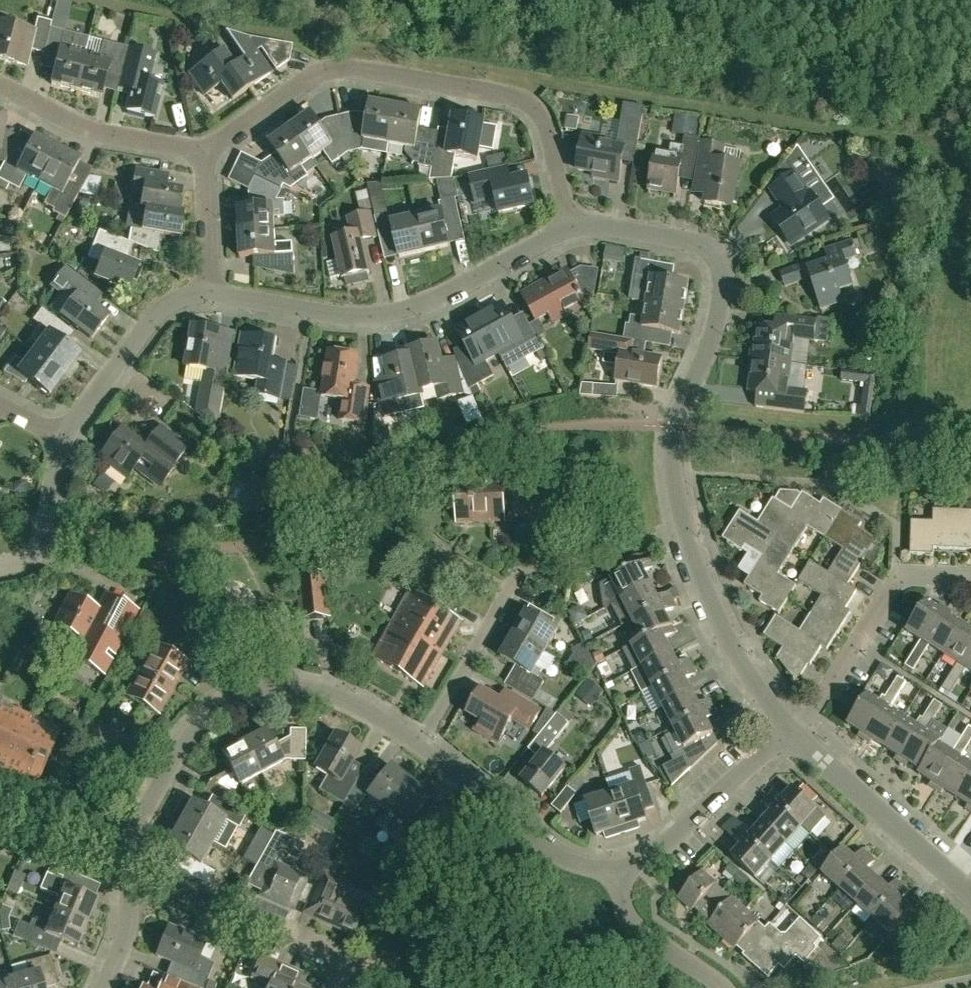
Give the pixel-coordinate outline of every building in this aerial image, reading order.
[(52,22),(50,28),(62,31),(65,20),(53,17),(52,22)] [(50,28),(52,22),(37,19),(34,31),(0,23),(0,60),(27,67),(31,51),(44,54),(50,28)] [(89,38),(64,32),(62,31),(50,28),(44,54),(43,56),(57,59),(51,84),(76,90),(89,38)] [(276,70),(289,61),(292,45),(225,32),(243,59),(234,65),(223,49),(189,73),(205,96),(221,84),(232,101),(272,73),(256,50),(260,47),(267,56),(269,57),(276,70)] [(128,48),(104,42),(89,38),(76,90),(101,96),(108,72),(121,75),(128,48)] [(128,48),(121,75),(119,84),(133,87),(126,111),(154,118),(162,86),(149,83),(151,73),(150,69),(154,54),(128,48)] [(389,144),(396,106),(370,101),(366,128),(357,126),(355,121),(343,124),(349,152),(363,149),(364,140),(389,144)] [(638,144),(642,120),(644,107),(625,103),(617,146),(603,143),(604,137),(584,134),(578,169),(605,174),(604,178),(618,181),(625,142),(638,144)] [(432,168),(437,140),(417,137),(422,110),(396,106),(389,144),(406,147),(405,151),(415,163),(419,163),(418,165),(432,168)] [(703,117),(675,112),(672,127),(700,132),(703,117)] [(349,152),(343,124),(328,127),(329,131),(326,134),(311,113),(290,128),(312,159),(322,151),(332,165),(349,152)] [(492,125),(483,123),(484,121),(454,116),(449,142),(437,140),(432,168),(430,180),(452,178),(456,155),(477,159),(480,141),(489,143),(493,140),(495,129),(492,125)] [(578,118),(567,116),(565,128),(576,130),(578,118)] [(302,166),(312,159),(290,128),(269,143),(276,153),(262,163),(255,176),(262,180),(281,189),(283,184),(291,188),(308,176),(302,166)] [(694,169),(700,138),(685,135),(683,146),(671,144),(669,155),(656,153),(649,189),(676,193),(680,167),(694,169)] [(57,148),(34,137),(22,158),(10,152),(4,163),(0,171),(0,180),(19,190),(26,175),(39,182),(57,148)] [(703,142),(697,174),(694,193),(707,195),(705,203),(732,208),(740,165),(721,161),(724,146),(703,142)] [(57,148),(39,182),(52,189),(44,204),(54,209),(52,212),(65,219),(81,189),(68,182),(80,160),(57,148)] [(808,193),(795,173),(794,172),(807,164),(796,148),(768,184),(785,209),(773,217),(792,244),(829,219),(820,207),(832,199),(821,184),(808,193)] [(10,152),(0,150),(0,162),(4,163),(10,152)] [(140,207),(184,215),(184,214),(178,213),(182,191),(161,187),(163,173),(135,169),(131,194),(142,196),(140,207)] [(493,170),(469,175),(476,203),(496,198),(499,214),(534,205),(527,176),(496,183),(493,170)] [(275,229),(274,217),(285,216),(284,201),(278,198),(282,189),(281,189),(262,180),(255,176),(249,188),(250,206),(237,207),(238,231),(275,229)] [(906,204),(907,197),(904,192),(891,201),(897,210),(906,204)] [(416,216),(424,251),(450,245),(445,226),(456,223),(451,199),(439,202),(441,210),(416,216)] [(180,238),(184,215),(140,207),(145,208),(143,220),(140,220),(131,226),(128,242),(130,243),(155,253),(158,234),(180,238)] [(424,251),(416,216),(404,219),(402,210),(375,217),(381,241),(395,238),(399,257),(424,251)] [(331,279),(342,276),(343,279),(370,272),(363,240),(376,237),(370,213),(348,218),(352,234),(333,239),(338,261),(328,263),(331,279)] [(240,257),(249,256),(265,255),(266,270),(294,275),(293,243),(275,244),(275,229),(238,231),(240,257)] [(130,243),(128,242),(99,231),(88,258),(101,263),(95,277),(129,290),(138,267),(123,261),(130,243)] [(828,261),(807,268),(821,308),(844,301),(840,290),(854,286),(844,256),(857,252),(853,241),(825,250),(828,261)] [(689,283),(672,280),(675,266),(666,265),(654,263),(639,260),(638,260),(635,274),(631,299),(647,302),(684,309),(689,283)] [(101,296),(93,290),(65,268),(51,286),(71,301),(61,315),(92,339),(109,316),(94,305),(101,296)] [(597,270),(586,276),(574,282),(567,269),(522,293),(537,321),(562,307),(567,316),(586,305),(586,304),(593,300),(598,271),(597,270)] [(680,334),(684,309),(647,302),(644,317),(632,315),(631,325),(627,324),(624,339),(634,340),(653,344),(655,330),(680,334)] [(480,316),(499,352),(513,345),(522,361),(543,349),(532,330),(520,336),(502,304),(480,316)] [(34,353),(64,375),(80,355),(60,340),(69,329),(42,309),(33,320),(49,332),(34,353)] [(813,341),(816,319),(784,315),(776,314),(775,328),(757,326),(753,359),(791,363),(794,339),(810,341),(813,341)] [(485,360),(499,352),(480,316),(457,329),(472,357),(459,364),(470,389),(494,376),(485,360)] [(198,414),(218,429),(235,333),(194,326),(186,366),(205,370),(198,414)] [(661,357),(632,352),(634,340),(624,339),(591,333),(589,349),(605,352),(603,362),(614,364),(620,362),(617,380),(656,387),(661,357)] [(276,340),(249,336),(242,335),(235,376),(259,380),(257,394),(288,400),(294,368),(272,365),(276,340)] [(436,343),(410,350),(411,354),(412,354),(420,390),(421,390),(437,386),(440,398),(462,393),(456,366),(455,362),(441,365),(436,343)] [(322,392),(322,396),(342,399),(339,419),(363,423),(369,388),(355,386),(360,357),(329,352),(322,392)] [(48,396),(64,375),(34,353),(25,364),(15,357),(3,373),(25,384),(27,380),(48,396)] [(392,386),(378,389),(385,416),(407,411),(425,407),(422,395),(421,390),(420,390),(412,354),(411,354),(386,360),(392,386)] [(749,391),(758,392),(756,407),(804,413),(807,390),(788,388),(791,363),(753,359),(749,391)] [(875,375),(842,371),(841,382),(864,385),(861,407),(857,407),(856,414),(870,415),(875,375)] [(592,384),(582,384),(580,395),(591,396),(592,384)] [(322,396),(322,392),(305,389),(300,417),(318,420),(322,396)] [(103,454),(100,458),(112,467),(115,463),(130,474),(135,468),(160,486),(176,465),(175,464),(188,447),(160,427),(148,443),(140,437),(137,441),(121,429),(102,454),(103,454)] [(373,450),(362,450),(358,454),(358,466),(374,465),(373,450)] [(488,475),(456,475),(457,522),(505,521),(504,493),(528,493),(528,467),(488,468),(488,475)] [(341,480),(336,471),(320,480),(325,489),(341,480)] [(239,506),(262,515),(271,491),(274,482),(255,475),(251,474),(249,477),(239,506)] [(20,482),(14,486),(13,493),(31,496),(32,486),(29,485),(29,483),(20,482)] [(792,510),(774,539),(793,551),(808,527),(825,539),(843,511),(824,499),(821,504),(803,492),(801,494),(798,492),(781,491),(775,499),(792,510)] [(740,511),(723,538),(742,551),(745,546),(762,556),(763,557),(774,539),(792,510),(775,499),(773,498),(758,522),(740,511)] [(604,517),(603,507),(589,508),(589,518),(604,517)] [(954,549),(956,510),(933,509),(933,521),(911,521),(910,553),(933,554),(934,548),(954,549)] [(956,510),(954,549),(970,550),(970,511),(956,510)] [(848,585),(877,539),(859,528),(862,523),(843,511),(825,539),(843,550),(828,573),(848,585)] [(778,574),(793,551),(774,539),(763,557),(762,556),(744,585),(763,596),(759,601),(779,614),(796,586),(778,574)] [(374,545),(371,551),(390,560),(391,558),(392,556),(393,554),(378,546),(374,545)] [(612,605),(622,600),(651,585),(644,572),(655,567),(651,559),(601,584),(612,605)] [(828,573),(811,561),(798,581),(822,596),(811,614),(839,631),(851,612),(846,609),(857,591),(848,585),(828,573)] [(303,597),(327,596),(325,573),(301,574),(303,597)] [(633,620),(672,600),(668,593),(657,598),(651,585),(622,600),(633,620)] [(393,623),(443,652),(461,621),(411,591),(393,623)] [(74,658),(103,674),(136,611),(107,595),(99,611),(71,595),(55,625),(83,640),(74,658)] [(327,596),(303,597),(305,618),(329,617),(327,596)] [(643,640),(672,626),(665,613),(676,607),(672,600),(633,620),(642,639),(643,640)] [(923,647),(947,608),(941,605),(939,608),(926,600),(906,631),(921,640),(919,644),(923,647)] [(545,652),(558,630),(552,626),(554,622),(547,618),(548,616),(530,605),(514,634),(545,652)] [(944,654),(963,623),(951,616),(953,612),(947,608),(923,647),(919,644),(912,655),(920,660),(930,645),(944,654)] [(827,650),(839,631),(811,614),(800,631),(776,616),(764,635),(783,647),(779,654),(800,682),(822,647),(827,650)] [(423,687),(443,652),(393,623),(374,658),(423,687)] [(970,651),(970,628),(963,623),(944,654),(958,663),(955,667),(959,670),(970,651)] [(643,666),(671,652),(665,639),(675,633),(672,626),(643,640),(642,639),(632,645),(643,666)] [(593,641),(587,630),(580,634),(585,643),(585,644),(593,641)] [(544,681),(538,678),(542,670),(546,671),(549,669),(555,658),(545,652),(514,634),(501,656),(523,669),(518,677),(514,674),(512,679),(508,685),(533,700),(537,694),(544,681)] [(567,666),(586,677),(596,665),(585,644),(585,643),(572,649),(574,653),(567,666)] [(155,645),(127,696),(158,714),(187,662),(155,645)] [(601,651),(594,654),(598,663),(605,659),(601,651)] [(959,670),(955,667),(948,678),(957,683),(966,668),(970,671),(970,651),(959,670)] [(642,692),(653,687),(692,667),(689,659),(678,665),(671,652),(643,666),(632,672),(642,692)] [(914,671),(920,660),(912,655),(905,665),(914,671)] [(663,707),(692,693),(686,680),(696,674),(692,667),(653,687),(663,707)] [(891,688),(900,693),(906,682),(898,677),(891,688)] [(591,704),(604,689),(589,678),(577,693),(591,704)] [(950,694),(957,683),(948,678),(942,688),(950,694)] [(893,704),(900,693),(891,688),(882,702),(867,693),(848,724),(861,732),(858,736),(864,739),(889,701),(893,704)] [(481,690),(468,713),(481,720),(475,730),(498,743),(512,719),(530,730),(541,710),(510,692),(504,703),(481,690)] [(674,728),(713,707),(709,700),(699,705),(692,693),(663,707),(674,728)] [(928,711),(936,716),(943,705),(934,700),(928,711)] [(890,708),(893,704),(889,701),(864,739),(871,743),(873,740),(885,747),(904,717),(890,708)] [(0,703),(0,769),(36,785),(60,729),(0,703)] [(715,745),(710,736),(713,734),(706,720),(717,715),(713,707),(674,728),(676,731),(665,736),(685,775),(718,743),(715,745)] [(533,732),(539,736),(549,723),(557,714),(547,709),(533,732)] [(929,727),(936,716),(928,711),(923,718),(921,716),(916,724),(904,717),(885,747),(897,755),(895,759),(901,762),(925,724),(929,727)] [(93,720),(81,741),(129,766),(140,745),(93,720)] [(522,780),(526,783),(542,796),(553,783),(565,769),(546,753),(562,733),(550,723),(528,749),(540,758),(522,780)] [(927,731),(929,727),(925,724),(901,762),(907,766),(909,763),(921,770),(922,771),(939,743),(942,740),(927,731)] [(970,743),(970,742),(970,728),(969,727),(962,737),(970,743)] [(249,751),(261,773),(285,760),(299,761),(305,761),(306,730),(290,729),(290,743),(277,750),(266,729),(249,739),(244,741),(249,751)] [(338,813),(343,805),(358,779),(345,772),(359,749),(335,735),(315,769),(327,776),(319,790),(336,800),(331,809),(338,813)] [(638,735),(633,738),(637,746),(645,742),(642,736),(638,735)] [(964,753),(970,743),(962,737),(953,752),(939,743),(922,771),(921,770),(919,774),(932,782),(929,785),(936,789),(960,751),(964,753)] [(243,783),(249,780),(261,773),(249,751),(244,741),(221,753),(230,769),(233,774),(216,783),(210,780),(204,791),(220,801),(228,805),(234,793),(239,785),(243,783)] [(645,742),(637,746),(643,756),(652,752),(647,741),(645,742)] [(964,753),(960,751),(936,789),(942,793),(944,789),(956,797),(970,773),(970,763),(961,757),(964,753)] [(386,811),(410,782),(390,766),(374,785),(361,774),(358,779),(343,805),(353,812),(366,796),(386,811)] [(610,793),(621,827),(646,819),(643,810),(654,807),(649,789),(648,789),(646,783),(641,766),(630,769),(631,774),(635,785),(610,793)] [(956,797),(968,805),(966,808),(970,811),(970,773),(956,797)] [(430,798),(411,783),(410,782),(386,811),(405,827),(395,840),(407,849),(425,826),(414,817),(430,798)] [(577,794),(568,786),(552,806),(561,813),(577,794)] [(826,817),(817,809),(793,788),(783,799),(774,791),(768,797),(801,827),(810,835),(826,817)] [(597,835),(621,827),(610,793),(586,801),(597,835)] [(786,844),(801,827),(768,797),(763,803),(772,811),(762,822),(786,844)] [(246,815),(228,805),(220,801),(214,813),(192,801),(179,824),(213,842),(225,849),(237,827),(239,828),(246,815)] [(734,827),(738,831),(744,825),(739,821),(734,827)] [(771,861),(786,844),(762,822),(753,833),(744,825),(738,831),(771,861)] [(200,865),(213,842),(179,824),(167,846),(188,858),(181,873),(207,884),(214,872),(200,865)] [(734,827),(728,833),(732,837),(738,831),(734,827)] [(246,885),(249,887),(263,893),(262,895),(292,908),(306,878),(270,863),(269,860),(273,849),(277,849),(287,853),(288,857),(297,861),(305,844),(276,831),(246,885)] [(755,878),(771,861),(738,831),(733,837),(742,845),(731,857),(755,878)] [(840,888),(869,856),(863,850),(855,859),(844,849),(822,873),(840,888)] [(857,904),(878,880),(867,870),(875,861),(869,856),(840,888),(857,904)] [(54,910),(88,924),(97,901),(75,892),(82,877),(51,863),(40,889),(59,898),(54,910)] [(739,871),(731,864),(725,870),(733,877),(739,871)] [(702,915),(724,891),(702,871),(678,897),(689,907),(691,906),(702,915)] [(321,872),(311,895),(324,901),(316,919),(353,935),(364,909),(342,899),(349,884),(321,872)] [(748,879),(740,872),(733,879),(741,886),(748,879)] [(874,919),(903,886),(897,880),(889,889),(878,880),(857,904),(874,919)] [(903,886),(874,919),(891,935),(913,911),(901,900),(909,891),(903,886)] [(722,936),(745,910),(724,891),(702,915),(713,925),(711,927),(722,936)] [(782,898),(780,901),(786,907),(791,901),(788,898),(782,898)] [(78,947),(88,924),(54,910),(47,926),(32,919),(29,926),(19,921),(13,936),(51,952),(56,938),(78,947)] [(767,929),(766,929),(745,910),(722,936),(732,946),(734,944),(744,953),(745,954),(767,929)] [(822,938),(819,936),(800,919),(787,934),(781,934),(770,924),(766,929),(767,929),(745,954),(744,953),(743,955),(768,978),(781,963),(786,968),(796,957),(804,964),(818,948),(815,946),(822,938)] [(157,956),(181,966),(176,979),(198,987),(204,987),(214,965),(199,958),(206,941),(169,926),(157,956)] [(848,944),(840,937),(832,945),(840,953),(848,944)] [(243,958),(248,961),(251,954),(246,951),(243,958)] [(17,987),(43,987),(42,984),(57,980),(50,956),(26,962),(29,974),(14,978),(17,987)] [(291,969),(261,956),(251,978),(270,986),(269,987),(298,987),(296,987),(302,974),(291,969)] [(14,978),(0,982),(0,987),(17,987),(14,978)] [(159,987),(188,987),(164,978),(159,987)] [(206,987),(216,987),(218,984),(209,980),(206,987)]
